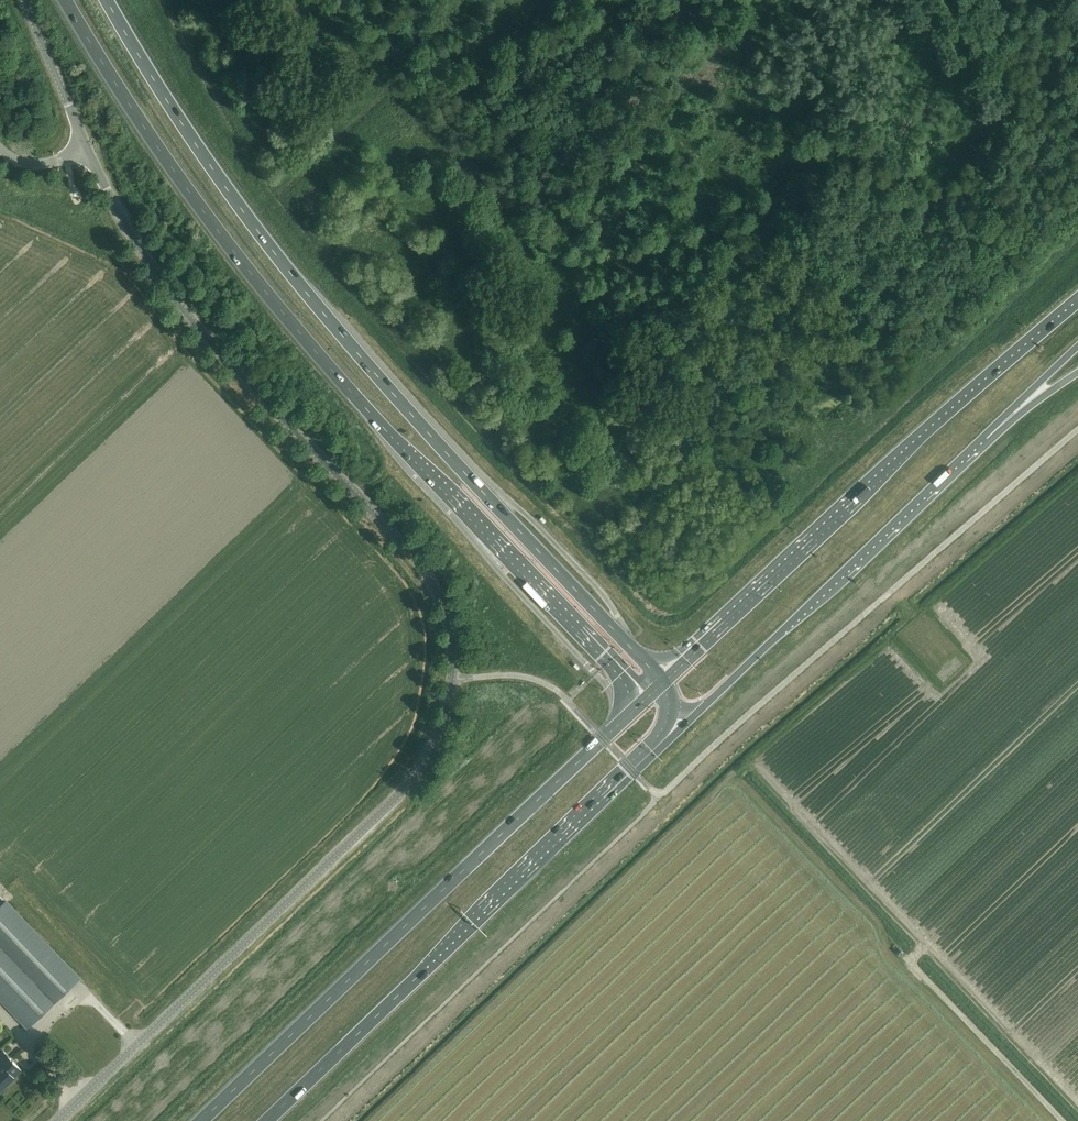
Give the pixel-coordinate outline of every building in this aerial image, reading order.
[(79,979),(7,905),(5,902),(0,907),(0,1001),(27,1029),(79,979)] [(21,1071),(3,1051),(0,1054),(0,1091),(21,1071)]
